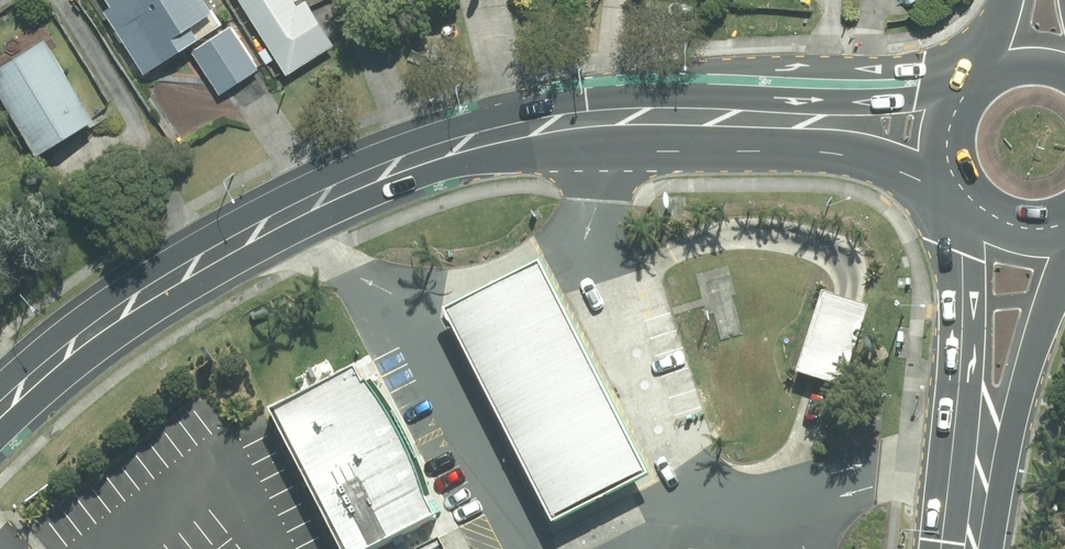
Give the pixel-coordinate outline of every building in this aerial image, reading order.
[(224,8),(218,0),(114,0),(116,2),(105,9),(111,19),(104,23),(144,81),(196,46),(211,35),(202,23),(224,8)] [(312,0),(306,0),(299,4),(297,0),(245,0),(290,71),(338,41),(312,0)] [(262,65),(232,21),(211,35),(196,46),(225,90),(262,65)] [(52,34),(0,65),(0,88),(38,151),(100,114),(52,34)] [(649,473),(538,258),(442,307),(551,522),(649,473)] [(834,293),(821,289),(795,371),(807,375),(820,380),(833,384),(843,387),(865,318),(869,304),(862,302),(845,297),(834,293)] [(338,548),(377,548),(437,520),(424,496),(429,494),(420,467),(401,426),(385,399),(370,378),(362,382),(352,363),(335,372),(300,390),(267,407),(338,548)]
